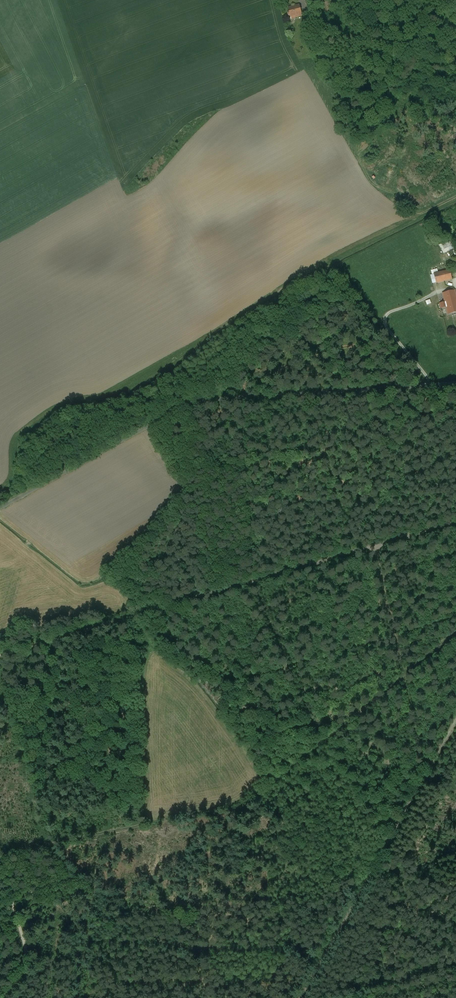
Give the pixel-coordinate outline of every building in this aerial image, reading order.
[(299,5),(288,8),(289,11),(288,13),(288,15),(291,16),(291,17),(295,16),(295,18),(302,16),(299,5)] [(444,243),(439,245),(443,255),(454,249),(450,242),(445,245),(444,243)] [(434,274),(436,283),(452,279),(450,270),(434,274)] [(443,294),(445,302),(440,304),(441,308),(446,307),(455,305),(455,295),(455,290),(443,294)] [(446,307),(448,314),(455,312),(455,305),(446,307)]
